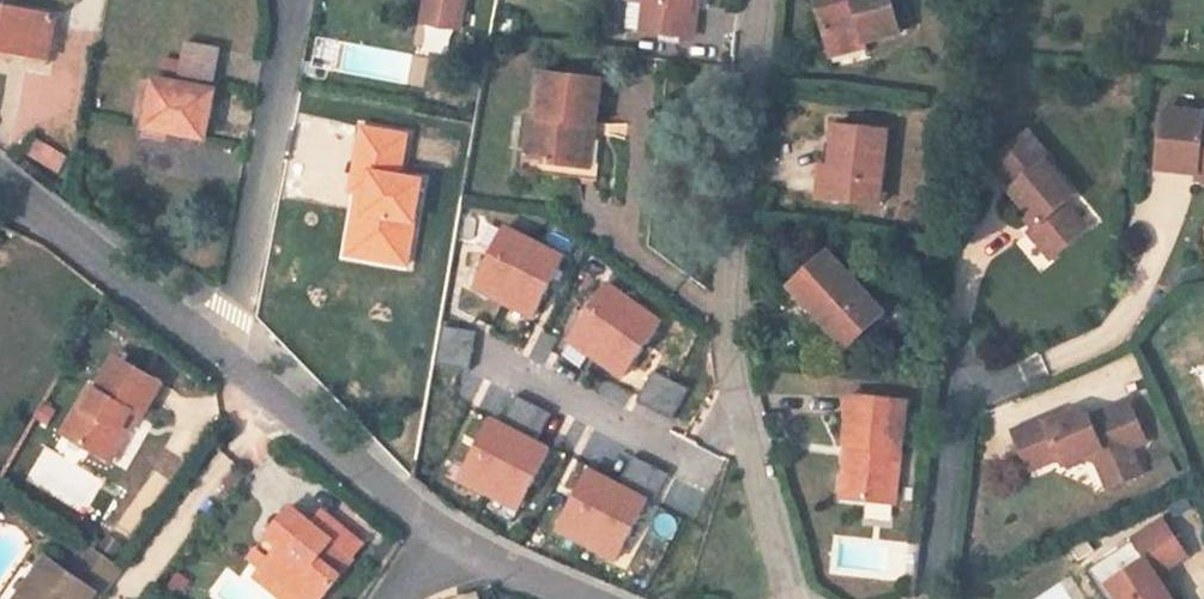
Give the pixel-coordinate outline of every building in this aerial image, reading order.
[(423,23),(459,30),(465,0),(427,0),(423,23)] [(645,4),(658,6),(655,32),(693,37),(696,9),(690,9),(691,0),(646,0),(645,4)] [(828,47),(863,38),(865,43),(901,33),(900,29),(892,0),(815,0),(828,47)] [(900,29),(912,25),(906,0),(892,0),(900,29)] [(645,4),(628,2),(625,29),(655,32),(658,6),(645,4)] [(57,18),(0,7),(0,51),(5,52),(48,61),(57,18)] [(863,38),(828,47),(831,58),(866,47),(865,43),(863,38)] [(163,71),(216,80),(222,49),(186,41),(182,61),(165,58),(163,71)] [(47,66),(48,61),(5,52),(4,57),(47,66)] [(604,124),(595,123),(600,81),(547,74),(542,116),(532,115),(525,172),(597,181),(604,124)] [(146,130),(207,140),(215,90),(154,79),(146,130)] [(1157,170),(1197,174),(1196,180),(1203,181),(1203,114),(1163,110),(1157,170)] [(822,166),(819,200),(833,201),(881,206),(888,129),(840,125),(836,167),(822,166)] [(1027,132),(992,162),(1013,187),(1010,190),(1031,215),(1038,224),(1033,229),(1029,232),(1052,260),(1086,230),(1064,204),(1074,196),(1046,162),(1050,159),(1027,132)] [(1031,215),(1025,220),(1033,229),(1038,224),(1031,215)] [(518,247),(507,216),(463,233),(475,264),(518,247)] [(363,275),(371,231),(306,221),(299,265),(363,275)] [(403,252),(400,270),(424,274),(428,257),(403,252)] [(847,347),(882,314),(828,253),(792,286),(820,317),(847,347)] [(811,325),(820,317),(792,286),(783,295),(811,325)] [(603,438),(634,426),(595,324),(529,350),(517,318),(498,326),(528,404),(547,397),(556,420),(591,407),(603,438)] [(472,367),(475,328),(440,325),(437,364),(472,367)] [(138,415),(142,418),(162,383),(117,357),(97,390),(86,410),(79,406),(66,428),(86,440),(82,446),(110,462),(127,433),(121,430),(132,411),(138,415)] [(654,369),(638,397),(672,417),(689,388),(654,369)] [(79,406),(86,410),(97,390),(91,386),(79,406)] [(906,403),(850,396),(845,445),(846,444),(856,446),(850,498),(894,503),(906,403)] [(1013,432),(1029,470),(1061,457),(1064,464),(1084,457),(1098,462),(1105,477),(1121,470),(1126,482),(1142,475),(1131,448),(1147,442),(1130,402),(1091,418),(1075,412),(1060,418),(1047,423),(1045,418),(1013,432)] [(138,415),(132,411),(121,430),(127,433),(138,415)] [(1058,413),(1045,418),(1047,423),(1060,418),(1058,413)] [(460,483),(521,511),(552,445),(490,417),(460,483)] [(82,446),(86,440),(66,428),(62,434),(82,446)] [(850,498),(856,446),(846,444),(839,497),(850,498)] [(659,490),(667,472),(633,457),(625,475),(659,490)] [(699,530),(719,462),(703,457),(683,525),(699,530)] [(554,532),(617,563),(650,497),(587,466),(554,532)] [(1126,482),(1121,470),(1105,477),(1110,489),(1126,482)] [(292,508),(268,537),(279,547),(261,569),(255,577),(272,591),(278,583),(298,598),(322,598),(340,577),(366,545),(322,509),(311,523),(292,508)] [(1158,576),(1187,556),(1163,520),(1086,572),(1105,598),(1174,598),(1158,576)] [(261,569),(279,547),(268,537),(250,559),(261,569)] [(100,597),(121,568),(88,545),(68,572),(60,567),(51,579),(38,570),(17,598),(91,598),(96,593),(100,597)] [(47,558),(38,570),(51,579),(60,567),(47,558)] [(278,583),(272,591),(281,598),(298,598),(278,583)]
